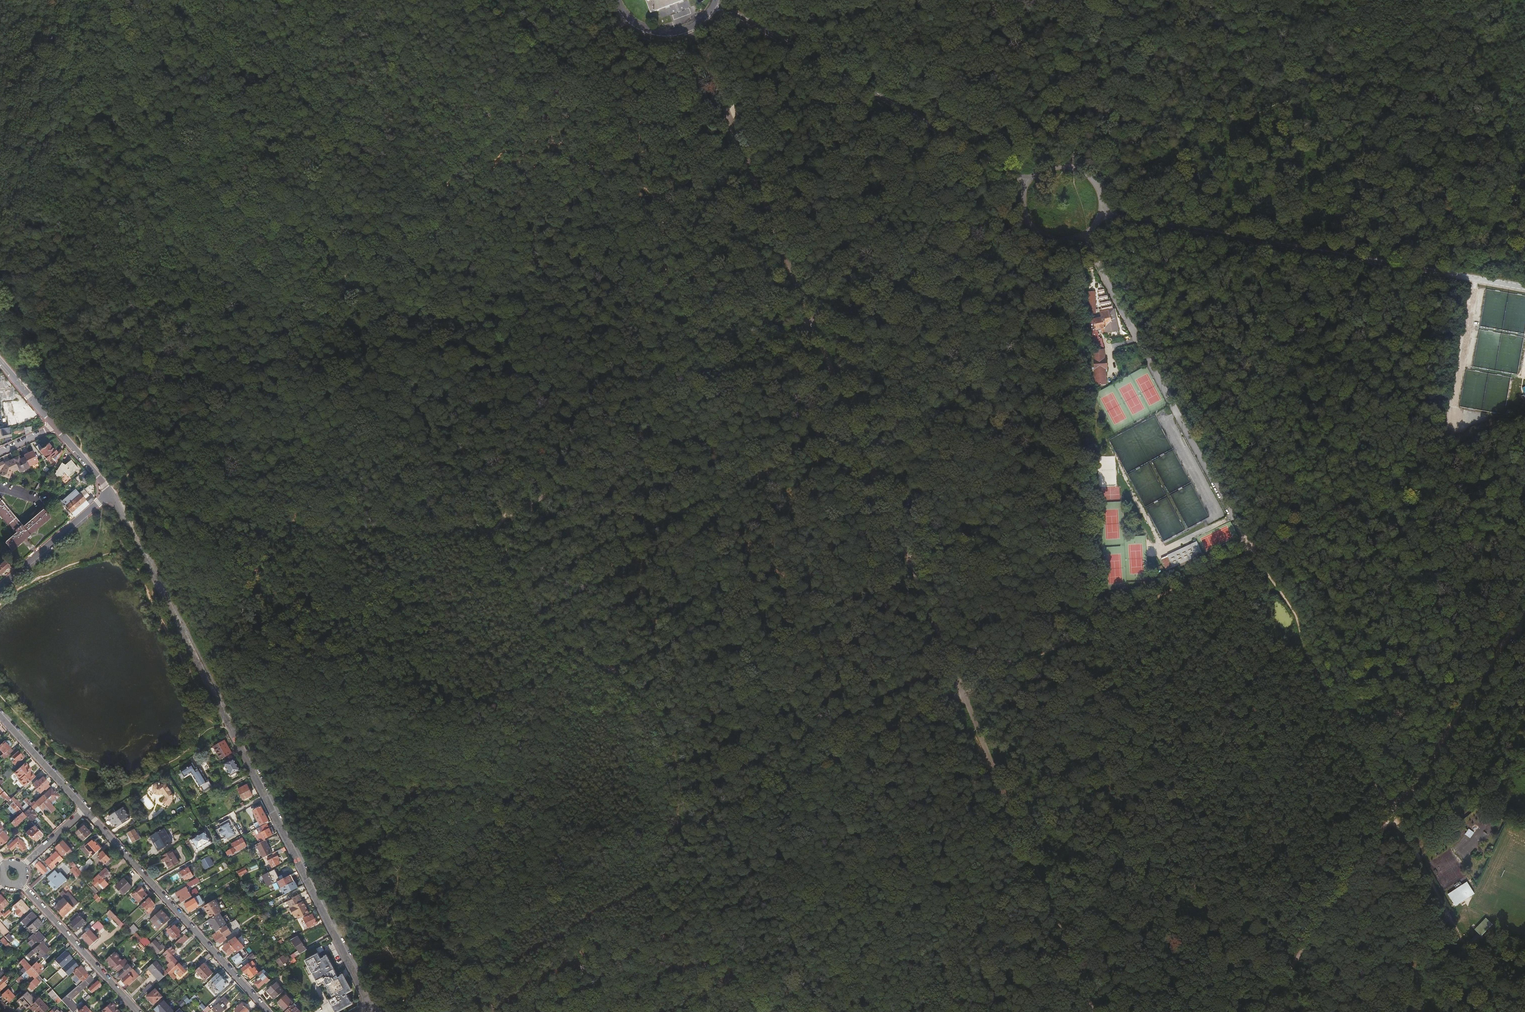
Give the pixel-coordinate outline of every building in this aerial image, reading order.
[(648,13),(684,0),(644,0),(648,13)] [(1098,317),(1087,320),(1088,341),(1097,339),(1095,330),(1102,328),(1103,334),(1117,331),(1112,308),(1097,311),(1098,317)] [(1105,348),(1096,348),(1097,359),(1093,359),(1093,370),(1098,370),(1099,382),(1106,382),(1105,369),(1107,369),(1107,357),(1105,357),(1105,348)] [(21,401),(2,403),(3,410),(22,408),(21,401)] [(10,428),(5,428),(5,429),(0,430),(0,436),(9,436),(9,434),(11,434),(10,428)] [(39,445),(36,447),(47,461),(56,454),(53,449),(52,450),(48,445),(43,449),(39,445)] [(52,459),(57,462),(63,453),(59,451),(55,458),(52,459)] [(25,458),(29,468),(33,465),(34,464),(38,462),(33,452),(24,456),(24,458),(25,458)] [(14,462),(13,460),(13,459),(13,458),(9,460),(0,464),(0,476),(10,479),(10,478),(12,473),(12,474),(14,473),(14,472),(18,470),(17,467),(14,462)] [(20,473),(22,472),(24,472),(29,469),(29,468),(25,458),(24,458),(21,459),(19,460),(18,458),(13,460),(14,462),(17,467),(18,470),(20,473)] [(61,463),(54,474),(58,479),(62,475),(61,474),(64,472),(68,477),(78,469),(71,461),(65,465),(61,463)] [(23,484),(13,480),(12,484),(23,487),(30,489),(26,482),(23,484)] [(84,489),(80,493),(85,500),(90,496),(84,489)] [(77,490),(62,503),(74,516),(88,505),(93,500),(94,498),(92,496),(90,496),(85,500),(80,493),(77,490)] [(7,525),(8,524),(16,533),(5,543),(11,551),(50,518),(43,510),(22,528),(0,502),(0,517),(7,525)] [(1194,541),(1158,559),(1166,574),(1202,557),(1194,541)] [(10,568),(5,561),(0,565),(0,576),(10,568)] [(224,740),(214,746),(221,759),(231,753),(224,740)] [(5,741),(4,741),(0,745),(0,749),(4,753),(1,756),(4,759),(13,751),(10,747),(5,741)] [(18,751),(12,757),(18,763),(24,757),(18,751)] [(228,774),(231,779),(238,775),(237,771),(241,769),(235,758),(225,763),(231,773),(228,774)] [(180,770),(184,777),(191,773),(201,789),(202,788),(206,793),(214,788),(210,782),(209,783),(208,781),(200,769),(198,770),(196,766),(195,767),(192,762),(180,770)] [(23,787),(35,777),(31,772),(29,773),(28,772),(30,770),(24,763),(14,773),(13,773),(19,780),(17,781),(23,787)] [(3,774),(7,779),(13,773),(14,773),(9,768),(3,774)] [(36,789),(45,780),(42,777),(38,781),(37,780),(33,783),(35,785),(33,786),(36,789)] [(48,783),(45,780),(36,789),(40,794),(45,789),(44,788),(48,783)] [(155,784),(157,784),(157,781),(154,782),(153,783),(151,784),(151,786),(150,788),(150,790),(150,792),(151,794),(152,795),(153,796),(155,797),(157,798),(158,798),(160,798),(162,799),(164,796),(162,794),(160,795),(158,795),(156,795),(155,794),(153,793),(153,791),(152,790),(152,788),(153,787),(153,786),(154,785),(155,784)] [(54,789),(58,785),(55,782),(47,790),(48,792),(44,795),(50,802),(54,798),(55,800),(59,796),(55,791),(54,792),(51,788),(52,787),(54,789)] [(173,792),(165,782),(161,784),(159,784),(157,784),(155,784),(154,785),(153,786),(153,787),(152,788),(152,790),(153,791),(153,793),(155,794),(156,795),(158,795),(160,795),(162,794),(164,796),(162,799),(162,800),(162,801),(163,802),(167,805),(168,805),(170,804),(171,803),(173,801),(173,800),(174,798),(174,796),(173,795),(173,792)] [(239,789),(245,802),(249,799),(248,799),(253,796),(247,784),(239,789)] [(0,794),(4,799),(5,798),(8,801),(11,799),(0,787),(0,794)] [(34,808),(35,809),(39,805),(43,808),(46,806),(51,812),(55,808),(53,805),(50,802),(44,795),(37,802),(35,800),(31,804),(34,808)] [(139,799),(149,810),(154,805),(145,795),(139,799)] [(13,797),(11,799),(19,808),(22,812),(24,810),(20,805),(20,804),(17,800),(16,801),(13,797)] [(6,803),(9,806),(11,805),(17,812),(16,813),(18,815),(22,812),(19,808),(11,799),(8,801),(6,803)] [(33,810),(34,808),(31,804),(28,807),(25,810),(24,810),(22,812),(24,814),(25,813),(32,821),(36,817),(34,816),(37,814),(33,810)] [(116,827),(126,820),(126,819),(128,818),(128,819),(130,817),(128,815),(129,814),(123,806),(116,811),(116,812),(108,817),(112,822),(113,822),(116,827)] [(267,823),(270,822),(262,806),(254,810),(259,820),(254,823),(255,824),(250,827),(252,831),(256,830),(267,823)] [(11,822),(14,826),(23,818),(26,816),(24,814),(22,812),(18,815),(15,818),(13,821),(11,822)] [(231,817),(220,823),(222,826),(217,829),(222,839),(227,836),(229,839),(240,833),(236,824),(235,825),(231,817)] [(256,830),(257,832),(258,834),(257,835),(260,841),(265,838),(275,832),(272,826),(270,828),(267,823),(256,830)] [(31,827),(26,833),(30,837),(32,836),(35,840),(42,834),(34,825),(31,827)] [(84,840),(92,833),(84,825),(77,832),(84,840)] [(128,832),(134,842),(141,838),(136,829),(136,828),(128,832)] [(156,841),(161,849),(173,842),(165,828),(151,836),(154,842),(156,841)] [(1471,838),(1475,832),(1469,829),(1465,835),(1471,838)] [(0,845),(9,837),(2,830),(0,832),(0,845)] [(205,831),(191,839),(198,851),(211,843),(205,831)] [(27,847),(24,845),(22,843),(18,838),(8,847),(11,850),(17,844),(23,851),(27,847)] [(247,845),(243,838),(236,841),(237,843),(233,845),(234,847),(226,851),(228,855),(236,851),(240,849),(247,845)] [(63,840),(55,847),(63,855),(67,851),(69,854),(74,850),(71,847),(71,848),(63,840)] [(94,854),(101,848),(95,842),(94,842),(92,840),(90,842),(89,842),(85,845),(88,848),(87,849),(92,854),(94,853),(94,854)] [(260,843),(257,844),(264,857),(273,853),(266,840),(260,843)] [(82,845),(80,847),(87,856),(90,853),(82,845)] [(172,850),(161,857),(163,861),(166,860),(170,867),(179,862),(172,850)] [(53,854),(51,855),(46,860),(48,863),(51,867),(49,868),(51,870),(56,865),(55,864),(59,860),(60,862),(65,858),(63,856),(62,857),(56,851),(53,854)] [(106,863),(108,865),(112,861),(114,860),(111,857),(110,858),(103,851),(98,855),(100,858),(99,859),(101,861),(102,860),(105,863),(106,863)] [(273,866),(281,863),(278,858),(280,857),(278,854),(278,853),(274,855),(269,857),(273,866)] [(209,856),(201,861),(206,869),(214,864),(209,856)] [(47,870),(37,858),(32,863),(34,866),(35,865),(43,874),(47,870)] [(69,858),(67,860),(73,867),(76,871),(79,868),(76,865),(76,864),(73,860),(72,861),(69,858)] [(93,862),(90,858),(79,868),(76,871),(79,874),(82,877),(84,876),(81,873),(93,862)] [(63,865),(60,869),(66,875),(69,871),(63,865)] [(105,867),(94,878),(96,880),(94,882),(97,886),(99,884),(103,888),(109,883),(104,878),(109,873),(109,871),(105,867)] [(193,875),(189,868),(181,872),(186,880),(193,875)] [(275,869),(263,875),(269,886),(273,884),(278,881),(281,880),(275,869)] [(50,883),(56,890),(67,880),(60,872),(57,874),(54,871),(48,877),(51,881),(50,883)] [(180,879),(178,874),(169,877),(171,882),(180,879)] [(291,875),(284,878),(281,880),(278,881),(281,887),(294,881),(291,875)] [(30,886),(32,888),(42,878),(40,876),(30,886)] [(181,903),(184,901),(190,897),(198,893),(195,888),(189,891),(187,888),(200,880),(199,878),(201,877),(200,876),(185,884),(186,887),(175,893),(181,903)] [(124,878),(116,886),(123,894),(132,886),(124,878)] [(294,881),(281,887),(283,892),(285,891),(286,893),(288,892),(299,887),(295,880),(294,881)] [(1461,885),(1454,890),(1446,895),(1453,905),(1474,892),(1467,881),(1461,885)] [(1451,886),(1454,890),(1461,885),(1459,881),(1451,886)] [(140,886),(132,893),(139,902),(147,894),(140,886)] [(56,906),(60,911),(74,898),(68,892),(63,896),(65,898),(56,906)] [(74,898),(60,911),(65,916),(84,898),(78,892),(73,897),(74,898)] [(276,898),(280,905),(288,900),(291,899),(288,892),(286,893),(276,898)] [(4,907),(8,903),(0,894),(0,910),(4,907)] [(303,901),(299,894),(293,897),(294,898),(291,899),(288,900),(291,906),(303,901)] [(192,900),(190,897),(184,901),(185,904),(184,904),(189,911),(204,902),(199,895),(192,900)] [(150,896),(142,903),(150,912),(154,908),(153,906),(156,904),(153,901),(153,900),(150,896)] [(14,904),(13,905),(22,915),(29,908),(20,898),(14,904)] [(204,906),(212,918),(220,912),(226,908),(222,901),(217,904),(214,900),(204,906)] [(291,906),(293,911),(297,914),(298,913),(301,912),(303,916),(310,912),(308,907),(307,907),(306,907),(306,906),(306,905),(307,905),(304,900),(303,901),(291,906)] [(86,909),(80,914),(71,923),(78,930),(87,922),(81,915),(85,912),(86,914),(88,912),(86,909)] [(118,925),(119,924),(122,921),(120,918),(111,909),(107,912),(112,918),(113,917),(118,923),(117,924),(118,925)] [(171,918),(162,909),(150,919),(159,929),(171,918)] [(31,911),(21,920),(27,927),(37,918),(31,911)] [(216,932),(227,925),(230,923),(232,922),(227,914),(223,917),(220,912),(212,918),(208,919),(211,924),(214,927),(216,932)] [(70,919),(72,921),(78,915),(76,913),(70,919)] [(307,921),(305,922),(303,923),(306,928),(310,926),(318,922),(313,913),(305,917),(305,918),(307,921)] [(37,918),(27,927),(33,933),(36,930),(41,926),(43,924),(40,921),(41,920),(38,917),(37,918)] [(1476,933),(1468,941),(1472,946),(1481,937),(1478,935),(1490,922),(1484,917),(1473,930),(1476,933)] [(123,922),(124,923),(126,925),(129,928),(131,927),(124,919),(122,921),(123,922)] [(230,923),(232,927),(234,929),(240,925),(236,919),(232,922),(230,923)] [(87,931),(90,928),(93,925),(94,924),(96,922),(94,920),(85,928),(87,931)] [(104,925),(99,920),(96,922),(94,924),(99,930),(104,925)] [(9,931),(0,921),(0,931),(4,936),(9,931)] [(1492,924),(1490,922),(1478,935),(1481,937),(1492,924)] [(131,927),(129,928),(134,933),(138,929),(134,924),(131,927)] [(171,934),(179,927),(176,924),(173,926),(172,924),(168,928),(170,930),(168,931),(167,930),(165,932),(167,935),(169,932),(171,934)] [(216,932),(213,934),(217,941),(219,941),(220,943),(227,939),(225,937),(232,933),(227,925),(216,932)] [(182,931),(179,927),(171,934),(174,937),(176,936),(177,938),(181,934),(180,933),(182,931)] [(99,938),(90,928),(87,931),(83,935),(92,945),(99,938)] [(27,942),(33,948),(45,937),(41,933),(40,934),(36,930),(33,933),(28,938),(30,940),(27,942)] [(1465,938),(1468,941),(1476,933),(1473,930),(1465,938)] [(138,938),(141,942),(146,947),(151,942),(145,936),(142,939),(136,932),(134,934),(138,938)] [(6,936),(10,942),(14,939),(9,933),(6,936)] [(189,938),(185,934),(175,943),(183,943),(189,938)] [(238,952),(241,950),(244,947),(245,947),(250,943),(247,941),(242,935),(238,939),(236,936),(228,942),(228,943),(224,947),(223,948),(229,955),(232,952),(233,951),(235,953),(238,952)] [(298,935),(292,938),(299,949),(296,951),(297,952),(295,953),(297,955),(307,949),(304,943),(302,941),(298,935)] [(4,936),(0,939),(8,948),(9,947),(13,951),(15,949),(4,936)] [(17,942),(20,945),(25,940),(23,937),(17,942)] [(45,937),(33,948),(23,957),(27,961),(30,959),(28,957),(35,952),(36,953),(47,943),(45,941),(47,939),(45,937)] [(146,947),(141,942),(137,945),(142,950),(146,947)] [(156,945),(153,942),(151,944),(159,953),(163,949),(158,943),(156,945)] [(50,947),(47,943),(36,953),(37,955),(38,955),(40,958),(42,956),(47,952),(52,946),(51,945),(50,947)] [(164,953),(166,955),(168,957),(167,958),(171,962),(169,964),(173,968),(180,962),(173,955),(176,953),(175,951),(179,948),(175,943),(164,953)] [(330,999),(337,1011),(353,1002),(348,992),(352,989),(343,973),(339,975),(327,954),(326,955),(323,950),(325,949),(322,945),(317,948),(319,951),(306,959),(320,984),(326,981),(334,997),(330,999)] [(56,951),(60,955),(66,950),(62,946),(56,951)] [(60,955),(54,960),(60,966),(72,956),(66,949),(66,950),(60,955)] [(116,950),(106,959),(110,963),(109,963),(115,969),(116,967),(119,971),(129,962),(125,958),(124,959),(121,955),(121,953),(118,950),(116,950)] [(241,950),(238,952),(232,956),(236,963),(243,959),(242,959),(245,957),(241,950)] [(164,953),(157,959),(159,961),(166,955),(164,953)] [(205,962),(210,957),(208,954),(199,962),(201,965),(205,962)] [(281,966),(284,964),(286,962),(288,961),(284,955),(277,960),(281,966)] [(34,963),(34,964),(31,966),(39,974),(43,970),(40,968),(42,967),(40,964),(41,964),(40,962),(44,958),(42,956),(40,958),(39,958),(36,961),(35,963),(34,963)] [(29,963),(27,961),(23,957),(19,961),(26,968),(24,970),(25,971),(26,970),(31,966),(30,964),(29,963)] [(156,960),(148,968),(159,980),(169,972),(166,969),(164,967),(161,969),(163,972),(162,973),(159,970),(162,966),(156,960)] [(247,970),(248,972),(250,974),(253,977),(260,972),(256,967),(256,965),(256,964),(253,961),(249,964),(249,963),(242,968),(245,972),(247,970)] [(178,971),(179,973),(181,976),(187,970),(180,962),(173,968),(172,969),(169,972),(171,974),(173,972),(175,970),(178,967),(180,970),(178,971)] [(201,965),(196,969),(206,980),(214,972),(205,962),(201,965)] [(119,974),(122,977),(133,967),(129,963),(125,967),(126,968),(119,974)] [(62,999),(89,975),(80,965),(73,971),(77,975),(74,978),(76,980),(67,989),(58,979),(50,986),(51,987),(53,989),(59,996),(62,999)] [(39,974),(31,966),(26,970),(28,973),(29,975),(29,974),(31,976),(33,975),(35,977),(39,974)] [(132,982),(141,974),(134,967),(129,972),(130,973),(123,979),(126,983),(130,980),(132,982)] [(51,975),(49,973),(45,968),(43,970),(39,974),(43,979),(48,984),(50,986),(58,979),(55,976),(49,981),(48,980),(47,981),(46,979),(51,975)] [(267,983),(271,980),(267,976),(264,973),(266,971),(264,969),(259,974),(260,976),(258,978),(259,979),(256,982),(259,987),(265,981),(267,983)] [(49,981),(55,976),(56,975),(52,971),(49,973),(51,975),(46,979),(47,981),(48,980),(49,981)] [(24,972),(17,979),(19,982),(21,980),(23,978),(23,977),(26,974),(24,972)] [(221,976),(218,973),(207,983),(217,994),(221,990),(225,987),(224,986),(227,983),(225,981),(226,980),(222,975),(221,976)] [(35,977),(25,986),(26,987),(28,985),(32,989),(43,979),(39,974),(35,977)] [(76,1010),(78,1007),(70,999),(93,978),(89,975),(62,999),(73,1011),(76,1010)] [(99,985),(101,987),(103,985),(98,980),(89,988),(92,992),(99,985)] [(271,995),(274,998),(283,990),(275,981),(267,989),(272,994),(271,995)] [(15,983),(10,988),(17,994),(22,989),(15,983)] [(142,991),(144,994),(150,988),(148,986),(142,991)] [(157,987),(148,995),(155,1003),(163,995),(157,987)] [(2,994),(9,1001),(14,996),(10,991),(11,990),(10,989),(9,990),(8,989),(7,990),(2,994)] [(53,989),(50,992),(48,994),(57,1004),(62,999),(59,996),(53,989)] [(29,1006),(35,1000),(26,990),(18,998),(23,1005),(22,1006),(26,1009),(29,1006)] [(101,1009),(110,997),(104,992),(96,1002),(98,1003),(96,1005),(101,1009)] [(287,994),(279,1000),(280,1002),(279,1003),(286,1010),(294,1003),(295,1003),(291,998),(287,994)] [(229,1001),(226,996),(213,1008),(217,1011),(221,1011),(227,1006),(225,1004),(229,1001)] [(29,1006),(33,1011),(35,1009),(38,1011),(43,1011),(49,1007),(39,997),(35,1000),(29,1006)] [(115,1007),(113,1006),(115,1004),(111,1000),(102,1009),(104,1011),(118,1011),(119,1011),(115,1007)] [(160,1008),(163,1011),(170,1011),(175,1007),(169,1000),(160,1008)] [(252,1011),(243,1002),(235,1009),(238,1011),(251,1011),(252,1011)] [(302,1011),(294,1003),(286,1010),(284,1011),(301,1011),(302,1011)]
